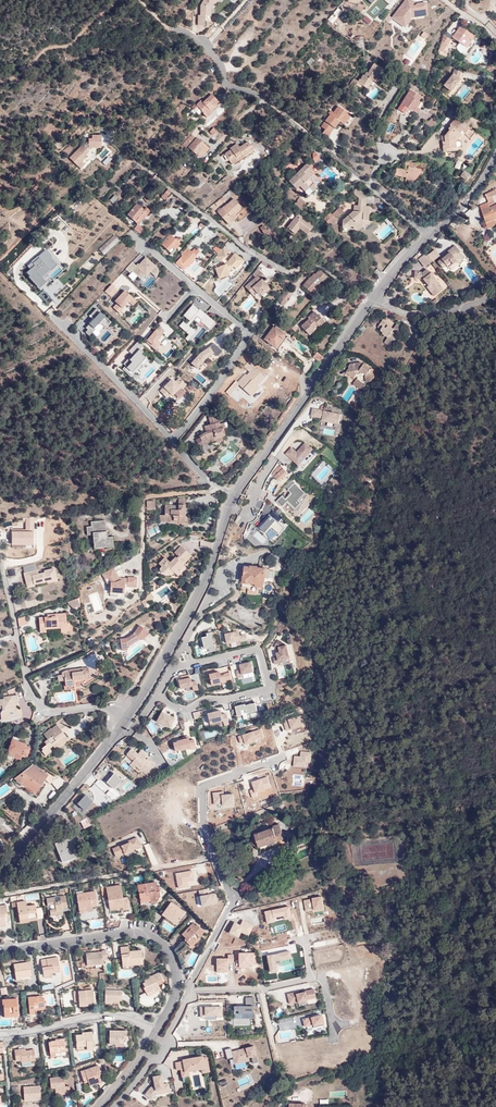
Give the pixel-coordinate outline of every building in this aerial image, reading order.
[(201,14),(197,14),(197,25),(205,25),(205,20),(212,20),(212,2),(218,2),(218,0),(201,0),(201,14)] [(426,3),(417,4),(416,4),(416,5),(415,5),(414,2),(411,0),(406,0),(394,16),(398,19),(399,18),(404,22),(407,18),(411,18),(428,15),(426,3)] [(338,7),(327,19),(332,23),(342,11),(338,7)] [(404,22),(399,18),(398,19),(394,16),(392,18),(405,27),(411,20),(411,18),(407,18),(404,22)] [(460,27),(454,36),(452,38),(467,48),(475,36),(460,27)] [(454,36),(446,31),(444,35),(451,40),(452,38),(454,36)] [(451,40),(444,35),(438,52),(442,54),(451,40)] [(311,58),(306,62),(309,66),(314,61),(311,58)] [(379,73),(381,68),(374,63),(368,73),(366,72),(364,75),(363,74),(360,79),(360,78),(358,81),(357,83),(361,85),(367,89),(370,85),(368,84),(371,79),(373,81),(374,82),(379,74),(379,73)] [(458,75),(459,76),(460,72),(454,69),(452,74),(443,85),(450,91),(459,79),(458,79),(457,78),(458,75)] [(403,85),(407,79),(400,75),(396,81),(403,85)] [(357,83),(358,81),(353,79),(349,86),(354,88),(355,86),(359,88),(361,85),(357,83)] [(421,97),(410,90),(400,105),(405,108),(406,106),(416,113),(422,104),(419,101),(421,97)] [(201,112),(205,116),(211,111),(209,109),(212,106),(214,108),(220,103),(212,94),(203,102),(201,101),(196,105),(195,104),(192,108),(196,112),(199,108),(202,111),(201,112)] [(211,111),(205,116),(206,118),(215,110),(214,108),(212,106),(209,109),(211,111)] [(342,123),(349,114),(338,106),(334,112),(331,115),(330,114),(327,118),(325,120),(334,128),(339,121),(342,123)] [(351,116),(349,114),(342,123),(344,125),(351,116)] [(430,128),(436,122),(431,117),(425,123),(430,128)] [(464,132),(469,127),(471,124),(471,122),(470,121),(465,119),(463,122),(458,117),(448,128),(450,130),(446,135),(445,136),(446,141),(443,141),(444,151),(450,151),(450,148),(452,148),(456,148),(455,143),(455,140),(461,134),(460,133),(463,130),(464,132)] [(333,130),(334,128),(325,120),(320,126),(324,129),(326,125),(333,130)] [(120,123),(113,129),(116,131),(122,126),(120,123)] [(213,127),(209,132),(216,137),(218,135),(216,132),(217,131),(213,127)] [(88,137),(89,146),(101,146),(101,133),(92,134),(92,137),(88,137)] [(192,140),(190,137),(189,137),(182,144),(186,147),(192,140)] [(196,138),(188,147),(200,158),(205,153),(202,150),(205,145),(196,138)] [(243,154),(245,158),(254,152),(247,141),(239,147),(237,149),(234,144),(229,148),(230,149),(224,154),(230,163),(243,154)] [(77,150),(88,161),(90,159),(87,155),(90,153),(82,145),(77,150)] [(105,148),(98,156),(101,159),(109,151),(105,148)] [(80,168),(88,161),(77,150),(69,157),(80,168)] [(120,163),(124,157),(119,154),(116,159),(120,163)] [(234,165),(245,158),(243,154),(230,163),(232,164),(233,163),(234,165)] [(108,155),(102,162),(106,165),(112,159),(108,155)] [(459,169),(463,161),(457,159),(454,167),(459,169)] [(411,167),(412,163),(405,161),(403,170),(407,170),(408,166),(411,167)] [(420,164),(412,163),(411,167),(408,166),(407,170),(403,170),(401,169),(400,176),(406,177),(405,181),(412,183),(414,180),(420,174),(423,175),(425,170),(419,169),(420,164)] [(307,169),(309,167),(306,164),(289,180),(297,188),(300,185),(305,191),(310,187),(313,191),(317,187),(313,182),(309,178),(312,174),(309,171),(307,169)] [(459,175),(467,180),(471,174),(463,169),(459,175)] [(354,208),(361,209),(361,207),(365,207),(366,197),(364,196),(365,194),(358,188),(352,192),(359,198),(358,206),(354,205),(354,208)] [(171,192),(167,189),(161,197),(164,200),(171,192)] [(488,193),(486,194),(488,202),(480,205),(487,222),(495,218),(495,205),(492,197),(490,198),(488,193)] [(294,204),(300,210),(306,203),(299,197),(294,204)] [(234,199),(218,212),(228,225),(236,218),(235,216),(243,210),(234,199)] [(127,214),(138,224),(148,213),(144,209),(136,203),(127,214)] [(323,218),(330,227),(337,221),(336,219),(344,212),(343,211),(347,207),(344,204),(332,214),(330,212),(323,218)] [(361,207),(361,209),(361,212),(354,212),(343,221),(342,232),(347,232),(349,231),(359,231),(359,229),(362,226),(365,227),(365,230),(367,230),(367,228),(370,225),(371,213),(373,213),(374,207),(365,207),(361,207)] [(297,226),(299,228),(306,234),(312,226),(298,214),(287,228),(292,232),(297,226)] [(64,216),(60,219),(66,228),(70,225),(64,216)] [(494,220),(486,223),(488,228),(495,225),(494,220)] [(141,229),(143,230),(144,229),(138,224),(134,229),(138,232),(141,229)] [(170,234),(160,244),(169,251),(172,247),(175,249),(180,243),(181,242),(180,241),(180,240),(177,238),(176,239),(170,234)] [(114,235),(99,249),(104,255),(119,240),(114,235)] [(455,245),(452,247),(458,254),(461,252),(455,245)] [(214,260),(225,248),(225,247),(214,260)] [(458,254),(452,247),(449,250),(450,252),(446,255),(438,261),(443,267),(447,265),(448,267),(457,260),(456,260),(460,257),(458,254)] [(196,255),(199,251),(195,248),(192,251),(188,248),(182,254),(183,255),(181,258),(190,265),(190,266),(195,261),(193,259),(196,256),(196,255)] [(230,252),(225,248),(214,260),(215,264),(221,262),(222,261),(224,259),(230,252)] [(33,263),(32,261),(27,266),(30,269),(26,272),(35,282),(41,277),(39,274),(43,269),(45,271),(54,262),(45,252),(38,258),(33,263)] [(235,253),(228,262),(226,264),(216,268),(218,275),(222,274),(224,277),(230,275),(229,272),(233,267),(237,269),(244,261),(235,253)] [(425,254),(418,259),(424,267),(431,262),(425,254)] [(132,262),(125,269),(130,273),(132,270),(141,278),(145,273),(146,275),(156,265),(145,256),(137,266),(132,262)] [(190,265),(181,258),(180,259),(176,263),(184,270),(187,266),(189,267),(190,266),(190,265)] [(39,274),(41,277),(56,264),(54,262),(45,271),(43,269),(39,274)] [(256,278),(262,272),(258,268),(253,275),(256,278)] [(311,293),(316,287),(321,281),(325,284),(330,279),(319,269),(315,274),(314,273),(310,278),(310,277),(303,285),(311,293)] [(443,289),(433,276),(431,273),(427,269),(423,273),(416,272),(415,278),(424,279),(429,286),(432,284),(436,288),(432,292),(435,296),(443,289)] [(266,277),(262,272),(256,278),(246,287),(252,294),(256,291),(259,295),(260,294),(264,290),(266,292),(270,289),(266,284),(264,285),(263,284),(264,282),(262,280),(266,277)] [(111,283),(104,291),(111,297),(118,290),(111,283)] [(56,295),(52,291),(50,287),(46,291),(46,292),(46,293),(47,295),(51,299),(52,300),(53,300),(54,299),(58,296),(56,295)] [(117,303),(113,307),(119,312),(128,302),(133,305),(137,300),(124,290),(114,300),(117,303)] [(290,295),(286,292),(278,301),(283,306),(290,295)] [(215,321),(192,304),(183,314),(190,320),(187,323),(183,321),(178,325),(188,334),(185,338),(188,340),(196,331),(189,325),(194,319),(207,330),(215,321)] [(96,308),(89,315),(92,319),(88,322),(89,323),(85,327),(87,329),(85,331),(89,335),(96,328),(99,331),(103,326),(105,327),(111,321),(96,308)] [(324,321),(318,314),(318,315),(315,311),(308,318),(309,319),(302,326),(309,335),(314,330),(313,328),(317,325),(319,326),(324,321)] [(385,342),(388,344),(389,342),(391,339),(395,333),(392,331),(394,329),(391,327),(389,325),(389,324),(383,320),(379,327),(382,329),(382,331),(383,332),(383,334),(389,337),(385,342)] [(401,326),(400,325),(398,324),(394,329),(397,331),(398,332),(400,333),(403,327),(401,326)] [(280,342),(282,344),(288,336),(274,325),(264,338),(275,347),(280,342)] [(155,330),(162,335),(165,331),(159,326),(155,330)] [(165,338),(162,335),(155,330),(146,342),(152,347),(158,340),(159,342),(160,343),(165,338)] [(177,345),(183,339),(177,332),(171,339),(177,345)] [(138,340),(129,351),(132,354),(123,363),(125,365),(122,369),(130,376),(142,363),(144,364),(148,360),(145,357),(146,357),(142,353),(144,351),(140,348),(143,344),(138,340)] [(293,346),(303,354),(308,348),(297,340),(293,346)] [(199,352),(190,362),(197,368),(207,356),(214,352),(209,346),(199,352)] [(313,357),(319,361),(323,357),(317,352),(315,354),(313,357)] [(250,374),(255,368),(249,360),(242,366),(249,373),(250,374)] [(367,381),(368,381),(373,372),(370,370),(371,369),(364,363),(361,364),(360,362),(351,363),(349,366),(349,368),(346,372),(354,377),(356,374),(360,373),(362,371),(366,374),(366,375),(367,381)] [(265,377),(255,368),(250,374),(249,373),(246,375),(245,374),(237,383),(241,387),(246,392),(254,382),(257,385),(265,377)] [(354,384),(362,390),(365,386),(357,380),(354,384)] [(258,386),(257,385),(254,382),(246,392),(250,395),(258,386)] [(312,408),(311,415),(322,418),(322,420),(338,423),(340,413),(312,408)] [(218,416),(210,418),(212,425),(211,425),(209,425),(209,429),(206,430),(206,433),(200,437),(200,438),(197,440),(198,442),(197,443),(200,448),(205,445),(204,443),(209,440),(216,439),(216,441),(223,439),(222,436),(225,436),(223,429),(225,429),(224,423),(220,424),(218,416)] [(291,447),(286,453),(298,465),(313,448),(305,442),(297,451),(291,447)] [(273,474),(279,480),(288,473),(281,466),(273,474)] [(287,473),(280,480),(282,484),(290,477),(287,473)] [(282,495),(277,501),(283,506),(288,501),(296,507),(301,502),(298,499),(305,492),(294,483),(288,489),(292,493),(286,499),(282,495)] [(267,490),(273,494),(276,489),(269,485),(267,490)] [(159,521),(174,521),(179,521),(179,523),(185,523),(186,515),(185,515),(183,515),(184,506),(185,506),(185,503),(178,503),(178,504),(178,510),(176,510),(176,505),(165,505),(165,515),(160,515),(159,521)] [(72,518),(73,524),(86,520),(84,514),(72,518)] [(260,527),(266,533),(272,527),(280,534),(286,528),(271,515),(260,527)] [(103,544),(103,546),(113,546),(112,536),(107,537),(106,531),(99,531),(99,528),(105,527),(105,520),(90,521),(91,526),(86,526),(87,535),(92,534),(94,545),(103,544)] [(8,526),(12,546),(24,544),(19,522),(18,522),(18,524),(8,526)] [(146,529),(150,536),(161,531),(157,524),(146,529)] [(300,534),(303,540),(312,535),(309,530),(300,534)] [(162,572),(174,572),(178,569),(180,570),(184,566),(183,564),(179,561),(182,558),(181,557),(187,551),(181,545),(174,552),(176,555),(177,554),(179,556),(176,558),(175,557),(172,560),(173,560),(170,563),(164,557),(158,563),(161,566),(159,568),(159,570),(162,572)] [(191,556),(187,551),(181,557),(182,558),(179,561),(183,564),(191,556)] [(269,578),(270,570),(258,568),(259,566),(250,565),(250,567),(245,566),(243,575),(244,575),(242,587),(248,588),(250,590),(250,592),(255,593),(255,591),(258,590),(264,590),(266,578),(269,578)] [(24,573),(26,583),(33,582),(33,584),(44,581),(43,579),(46,579),(46,581),(46,582),(56,580),(54,568),(44,571),(44,573),(38,574),(37,570),(24,573)] [(117,581),(121,578),(118,578),(113,568),(102,574),(104,578),(109,576),(112,583),(117,582),(117,581)] [(123,580),(121,578),(117,581),(117,582),(112,583),(109,576),(104,578),(110,588),(110,592),(124,593),(124,589),(127,589),(127,587),(136,588),(137,578),(128,578),(128,579),(127,581),(123,580)] [(93,612),(102,610),(99,592),(90,593),(93,612)] [(73,608),(79,606),(78,597),(67,601),(67,602),(73,608)] [(60,632),(67,632),(66,623),(65,613),(55,614),(56,616),(56,623),(48,624),(48,617),(47,617),(38,617),(39,632),(45,631),(45,628),(60,627),(60,632)] [(27,624),(25,616),(18,618),(19,626),(27,624)] [(121,650),(127,649),(127,646),(140,637),(143,639),(148,631),(139,625),(133,633),(126,638),(120,639),(121,650)] [(237,631),(223,633),(226,643),(240,640),(240,641),(247,640),(245,634),(239,635),(237,631)] [(210,632),(206,632),(206,635),(201,636),(203,647),(214,645),(210,632)] [(273,657),(275,664),(290,660),(289,657),(290,657),(287,644),(278,640),(273,647),(279,650),(280,651),(276,652),(277,656),(273,657)] [(252,661),(240,663),(241,669),(237,670),(238,677),(244,676),(243,673),(254,671),(252,661)] [(278,678),(286,677),(284,665),(276,667),(278,678)] [(65,685),(74,683),(73,680),(73,679),(76,678),(76,679),(76,680),(90,678),(89,670),(84,671),(84,668),(69,670),(66,671),(64,671),(63,672),(62,672),(62,673),(62,675),(57,675),(58,681),(65,680),(65,685)] [(219,671),(209,673),(211,684),(231,679),(228,672),(220,674),(219,671)] [(181,678),(178,679),(180,688),(192,686),(193,690),(198,689),(196,680),(191,681),(190,674),(181,676),(181,678)] [(0,718),(3,720),(5,717),(9,717),(10,718),(15,717),(15,715),(20,715),(20,711),(13,707),(11,706),(10,702),(16,702),(15,696),(2,698),(2,699),(0,700),(0,709),(1,710),(0,712),(0,718)] [(245,703),(236,706),(238,715),(258,710),(255,702),(246,705),(245,703)] [(220,710),(206,712),(209,723),(223,720),(225,725),(229,724),(225,713),(221,714),(220,710)] [(161,711),(156,720),(170,727),(174,717),(161,711)] [(55,722),(56,724),(62,732),(68,726),(62,717),(55,722)] [(153,732),(157,730),(151,721),(147,724),(153,732)] [(49,748),(52,746),(54,748),(67,738),(62,732),(56,724),(43,734),(46,739),(43,741),(46,744),(41,748),(42,750),(41,751),(45,756),(51,751),(49,748)] [(5,758),(12,760),(13,757),(20,759),(22,755),(27,756),(27,754),(30,755),(31,750),(25,747),(25,744),(17,742),(19,738),(12,736),(5,758)] [(193,738),(173,742),(175,750),(190,747),(191,749),(196,748),(193,738)] [(142,760),(144,759),(145,757),(146,755),(140,751),(137,754),(131,749),(127,754),(134,760),(133,761),(137,764),(135,766),(142,772),(143,771),(146,774),(154,764),(149,760),(147,760),(146,760),(144,762),(142,760)] [(137,764),(133,761),(129,766),(140,774),(142,772),(135,766),(137,764)] [(29,786),(37,791),(40,786),(43,783),(46,779),(50,784),(52,783),(56,779),(47,772),(46,773),(33,765),(15,779),(28,787),(29,786)] [(122,779),(114,772),(106,781),(115,788),(122,779)] [(57,789),(65,781),(60,777),(56,779),(52,783),(57,789)] [(85,794),(77,803),(84,810),(93,801),(85,794)] [(89,822),(87,819),(81,822),(84,829),(91,826),(89,822)] [(259,845),(260,847),(279,841),(285,838),(280,824),(274,826),(274,828),(269,830),(268,827),(262,829),(263,832),(256,834),(256,837),(253,838),(252,840),(253,845),(256,846),(259,845)] [(67,858),(74,855),(79,853),(73,837),(55,845),(61,860),(67,858)] [(136,837),(112,848),(115,857),(141,846),(136,837)] [(279,841),(260,847),(261,851),(279,844),(279,841)] [(310,844),(311,851),(319,848),(317,841),(310,844)] [(155,882),(147,883),(151,900),(151,901),(157,900),(156,898),(160,897),(159,891),(158,891),(157,886),(156,887),(155,882)] [(151,900),(147,883),(137,885),(141,905),(146,904),(146,901),(151,900)] [(109,895),(107,895),(108,900),(111,899),(111,903),(109,904),(111,914),(129,911),(127,897),(123,898),(121,885),(108,887),(109,895)] [(76,894),(79,910),(84,909),(84,908),(93,907),(98,906),(95,891),(76,894)] [(51,916),(57,915),(56,912),(63,911),(62,909),(68,908),(66,895),(60,896),(60,900),(55,901),(54,897),(46,898),(47,905),(51,905),(51,908),(50,908),(51,916)] [(163,913),(168,916),(169,915),(178,923),(187,911),(175,901),(172,905),(171,904),(163,913)] [(17,906),(19,919),(28,918),(29,919),(37,917),(36,904),(27,906),(27,904),(17,906)] [(169,915),(168,916),(166,919),(175,926),(178,923),(169,915)] [(184,939),(191,946),(195,942),(197,943),(201,939),(199,937),(204,932),(196,924),(195,926),(193,923),(189,926),(191,929),(187,932),(185,930),(182,934),(186,938),(184,939)] [(120,947),(123,966),(131,965),(143,963),(141,950),(129,952),(129,946),(120,947)] [(95,965),(104,964),(103,960),(107,960),(106,949),(102,950),(102,951),(86,953),(88,966),(95,965)] [(43,975),(51,974),(51,971),(60,969),(58,957),(41,959),(43,975)] [(14,964),(16,980),(33,978),(30,961),(14,964)] [(144,988),(147,994),(154,990),(155,991),(160,988),(158,984),(164,981),(159,972),(144,980),(145,982),(143,983),(145,987),(144,988)] [(287,993),(289,1004),(315,998),(312,987),(287,993)] [(154,990),(147,994),(148,996),(161,990),(160,988),(155,991),(154,990)] [(79,1001),(79,1003),(86,1002),(86,1003),(91,1003),(95,1003),(94,989),(74,991),(74,1002),(79,1001)] [(105,990),(105,1000),(114,1001),(122,1001),(122,990),(105,990)] [(28,997),(30,1014),(35,1014),(35,1010),(35,1008),(45,1007),(45,998),(42,998),(40,998),(40,996),(28,997)] [(253,997),(245,997),(245,1005),(233,1005),(234,1014),(255,1013),(253,997)] [(14,1013),(14,1017),(18,1016),(17,999),(2,999),(3,1004),(4,1004),(5,1014),(14,1013)] [(5,1017),(14,1017),(14,1013),(5,1014),(4,1004),(3,1004),(2,1004),(3,1016),(5,1017)] [(221,1006),(200,1007),(200,1017),(206,1017),(206,1015),(216,1014),(216,1016),(222,1016),(221,1006)] [(321,1014),(302,1019),(304,1027),(313,1025),(314,1027),(324,1025),(321,1014)] [(109,1044),(115,1044),(115,1043),(124,1043),(124,1040),(124,1035),(127,1035),(127,1030),(109,1030),(109,1044)] [(85,1034),(82,1034),(75,1035),(77,1051),(93,1049),(92,1031),(85,1032),(85,1034)] [(59,1040),(55,1041),(49,1041),(50,1057),(67,1055),(65,1038),(59,1039),(59,1040)] [(230,1048),(224,1049),(227,1058),(232,1057),(234,1063),(249,1061),(248,1057),(257,1055),(254,1045),(231,1051),(230,1048)] [(24,1050),(24,1048),(15,1050),(16,1061),(21,1060),(22,1066),(31,1065),(31,1061),(36,1061),(34,1049),(26,1050),(24,1050)] [(182,1060),(174,1062),(175,1070),(180,1069),(182,1077),(189,1075),(188,1071),(201,1069),(202,1073),(210,1071),(207,1056),(203,1057),(203,1055),(181,1059),(182,1060)] [(90,1085),(102,1081),(100,1076),(104,1074),(102,1069),(100,1070),(98,1065),(80,1071),(84,1083),(88,1082),(90,1085)] [(151,1086),(144,1094),(152,1100),(157,1094),(171,1092),(169,1083),(164,1084),(162,1074),(152,1076),(154,1086),(151,1086)] [(56,1095),(70,1093),(69,1086),(65,1086),(64,1076),(50,1077),(51,1088),(55,1088),(56,1095)] [(20,1103),(25,1102),(24,1100),(41,1099),(40,1085),(19,1087),(20,1103)]
